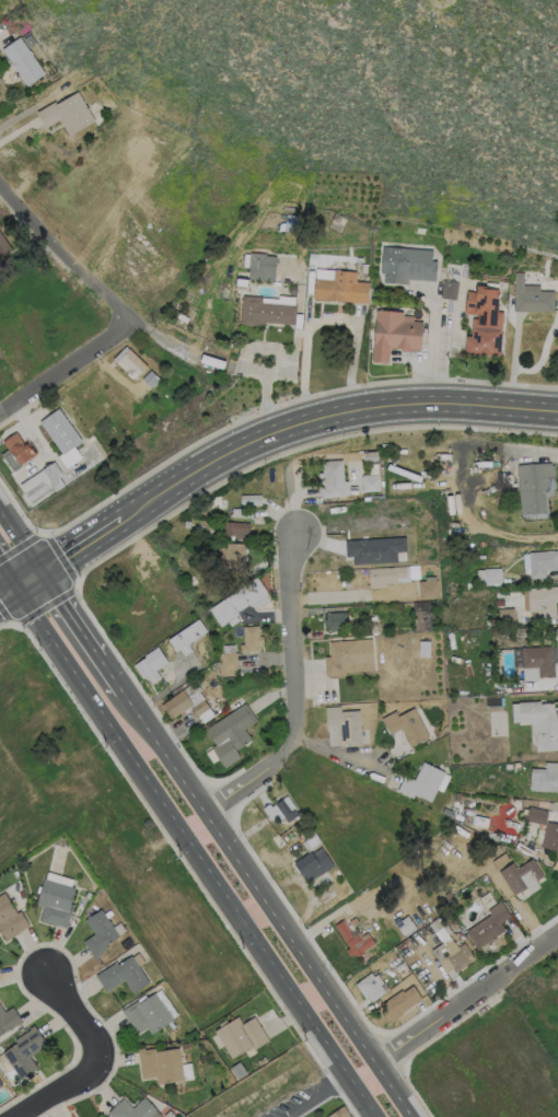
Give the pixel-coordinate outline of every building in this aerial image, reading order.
[(35,43),(27,47),(22,38),(30,34),(35,43)] [(19,36),(27,50),(28,49),(32,54),(31,55),(44,73),(26,85),(24,83),(23,84),(16,74),(18,73),(14,70),(15,69),(10,61),(10,62),(0,49),(19,36)] [(77,91),(94,120),(68,136),(58,119),(45,128),(36,112),(54,101),(55,104),(77,91)] [(11,249),(0,257),(0,233),(11,249)] [(437,260),(435,281),(407,279),(407,283),(383,282),(384,272),(380,272),(382,246),(432,249),(431,260),(437,260)] [(275,256),(274,282),(248,279),(249,252),(264,253),(265,255),(275,256)] [(356,271),(356,281),(368,282),(367,302),(312,299),(314,278),(333,279),(333,270),(356,271)] [(554,291),(554,312),(512,312),(512,272),(523,272),(523,284),(538,286),(538,290),(554,291)] [(456,281),(454,300),(440,298),(442,279),(456,281)] [(498,289),(498,293),(499,293),(499,298),(498,298),(497,311),(502,312),(499,356),(463,353),(465,335),(470,336),(472,318),(477,318),(478,314),(466,313),(466,312),(465,311),(466,291),(475,292),(476,286),(487,287),(487,289),(498,289)] [(295,304),(294,324),(264,323),(264,325),(240,324),(241,295),(261,296),(261,302),(295,304)] [(421,322),(419,349),(410,349),(410,351),(399,350),(399,348),(388,348),(388,362),(382,361),(382,362),(371,362),(374,310),(402,312),(402,315),(411,316),(411,322),(421,322)] [(147,366),(133,380),(127,372),(127,373),(112,359),(125,346),(147,366)] [(224,361),(222,369),(199,361),(201,353),(224,361)] [(159,379),(156,381),(158,382),(154,386),(153,384),(150,387),(141,379),(150,370),(159,379)] [(82,440),(62,454),(39,421),(58,407),(82,440)] [(15,431),(23,443),(26,441),(35,454),(12,470),(0,454),(8,449),(2,441),(15,431)] [(102,459),(55,491),(53,487),(48,490),(48,491),(31,503),(19,485),(45,466),(44,465),(48,463),(49,464),(53,462),(59,470),(65,467),(80,457),(78,453),(92,443),(102,459)] [(377,461),(362,461),(362,452),(376,452),(377,461)] [(345,496),(318,498),(317,472),(321,472),(321,461),(341,459),(342,481),(347,480),(348,494),(345,494),(345,496)] [(545,517),(525,519),(520,514),(516,465),(550,464),(550,466),(553,466),(555,496),(547,497),(547,494),(544,494),(545,517)] [(379,490),(361,491),(361,475),(379,474),(379,490)] [(260,504),(240,505),(240,503),(239,503),(239,501),(240,501),(240,494),(260,493),(260,504)] [(252,509),(252,516),(245,515),(245,517),(237,517),(237,515),(230,515),(230,513),(232,514),(232,509),(237,509),(237,508),(245,508),(245,509),(252,509)] [(248,523),(247,539),(230,538),(231,535),(224,535),(224,530),(219,528),(219,521),(248,523)] [(346,538),(406,537),(406,562),(346,563),(346,538)] [(246,545),(246,571),(225,571),(225,544),(246,545)] [(531,554),(557,552),(557,571),(546,571),(546,579),(532,580),(531,554)] [(419,575),(410,575),(409,567),(419,566),(419,575)] [(400,568),(400,569),(406,569),(407,578),(397,579),(397,583),(386,584),(386,589),(370,590),(369,570),(400,568)] [(502,585),(487,585),(486,570),(502,569),(502,585)] [(269,595),(252,607),(249,605),(239,613),(240,615),(222,628),(210,610),(258,578),(269,595)] [(439,600),(420,600),(419,582),(439,581),(439,600)] [(224,596),(213,604),(208,595),(218,587),(224,596)] [(528,590),(557,588),(557,604),(556,604),(557,618),(539,619),(539,612),(530,612),(528,590)] [(437,602),(437,612),(439,612),(439,617),(437,617),(438,631),(416,632),(414,603),(437,602)] [(515,625),(500,626),(499,610),(515,609),(515,625)] [(347,613),(348,630),(328,631),(328,626),(325,626),(325,620),(327,620),(327,614),(347,613)] [(188,645),(193,651),(185,656),(181,650),(177,652),(170,641),(199,620),(208,632),(188,645)] [(259,627),(260,638),(264,638),(264,644),(260,644),(260,652),(242,653),(241,645),(245,645),(244,627),(259,627)] [(324,639),(311,640),(310,632),(323,631),(324,639)] [(341,672),(327,673),(326,658),(332,658),(330,642),(373,640),(374,663),(340,665),(341,672)] [(431,642),(431,658),(419,658),(420,642),(431,642)] [(156,671),(162,678),(153,684),(148,676),(143,679),(135,666),(147,659),(146,656),(159,648),(168,663),(156,671)] [(556,665),(556,678),(539,678),(539,668),(523,668),(523,649),(553,648),(553,665),(556,665)] [(239,670),(224,671),(223,654),(237,654),(239,670)] [(194,705),(173,720),(162,706),(184,690),(194,705)] [(210,708),(196,717),(191,709),(205,700),(210,708)] [(555,710),(557,709),(557,750),(534,752),(533,723),(522,724),(520,703),(542,702),(542,706),(555,705),(555,710)] [(241,758),(225,769),(212,748),(218,745),(207,730),(246,703),(258,722),(245,731),(253,741),(236,752),(241,758)] [(341,707),(342,712),(360,711),(362,746),(341,747),(339,725),(327,726),(326,708),(341,707)] [(415,709),(430,737),(411,748),(404,734),(405,734),(402,729),(391,735),(382,719),(396,712),(399,718),(415,709)] [(446,773),(432,803),(416,795),(414,800),(398,792),(406,777),(416,781),(425,763),(446,773)] [(546,763),(557,763),(557,792),(531,791),(532,769),(546,770),(546,763)] [(283,800),(292,812),(295,810),(300,816),(289,824),(276,806),(283,800)] [(549,812),(546,826),(526,822),(530,807),(549,812)] [(453,813),(451,817),(443,814),(445,808),(453,813)] [(548,823),(557,825),(557,851),(542,848),(548,823)] [(503,851),(492,859),(488,852),(499,845),(503,851)] [(322,848),(335,866),(321,876),(319,874),(309,883),(294,864),(312,852),(313,854),(322,848)] [(533,860),(544,876),(537,881),(531,871),(521,877),(527,887),(515,896),(500,873),(513,863),(518,870),(533,860)] [(72,912),(68,929),(40,921),(45,908),(37,906),(45,880),(75,888),(69,911),(72,912)] [(354,894),(349,897),(346,893),(351,888),(354,894)] [(337,896),(324,906),(319,900),(333,891),(337,896)] [(107,897),(103,900),(98,895),(103,892),(107,897)] [(7,941),(0,931),(0,897),(5,894),(18,915),(21,912),(30,927),(7,941)] [(457,911),(451,916),(444,905),(451,900),(457,911)] [(503,933),(478,950),(466,932),(491,915),(489,911),(501,901),(512,917),(498,927),(503,933)] [(103,954),(95,959),(84,942),(95,934),(86,921),(102,910),(120,936),(107,946),(108,949),(103,953),(103,954)] [(418,930),(405,939),(396,926),(408,917),(418,930)] [(360,923),(353,928),(350,922),(356,918),(360,923)] [(344,920),(356,938),(359,935),(363,942),(371,936),(374,943),(363,951),(364,953),(357,958),(354,955),(350,957),(347,952),(350,949),(336,927),(344,920)] [(435,933),(430,938),(427,933),(432,929),(435,933)] [(470,963),(456,974),(453,969),(454,968),(445,957),(465,943),(473,954),(467,958),(470,963)] [(132,956),(150,984),(133,994),(125,980),(107,992),(96,977),(117,963),(119,966),(132,956)] [(372,974),(374,978),(379,975),(384,984),(381,986),(386,993),(372,1002),(369,997),(365,999),(356,985),(372,974)] [(414,986),(423,1000),(406,1011),(407,1012),(394,1022),(382,1005),(403,991),(404,991),(406,990),(407,991),(414,986)] [(155,993),(174,1021),(152,1035),(148,1027),(138,1034),(123,1012),(138,1001),(140,1004),(155,993)] [(18,1025),(0,1038),(0,1004),(7,1013),(13,1008),(24,1023),(19,1026),(18,1025)] [(240,1017),(244,1025),(255,1019),(269,1042),(255,1050),(253,1047),(233,1059),(216,1032),(240,1017)] [(36,1071),(22,1081),(15,1071),(3,1054),(18,1044),(16,1042),(31,1031),(31,1029),(35,1026),(48,1046),(31,1058),(38,1069),(36,1071)] [(179,1048),(183,1069),(185,1081),(158,1085),(156,1078),(143,1080),(142,1070),(139,1050),(146,1049),(146,1050),(155,1049),(156,1052),(179,1048)] [(247,1073),(239,1080),(232,1069),(241,1062),(244,1069),(247,1073)] [(158,1112),(152,1116),(115,1116),(111,1116),(108,1114),(125,1099),(133,1109),(146,1098),(158,1112)] [(344,1106),(351,1116),(328,1116),(344,1106)]
